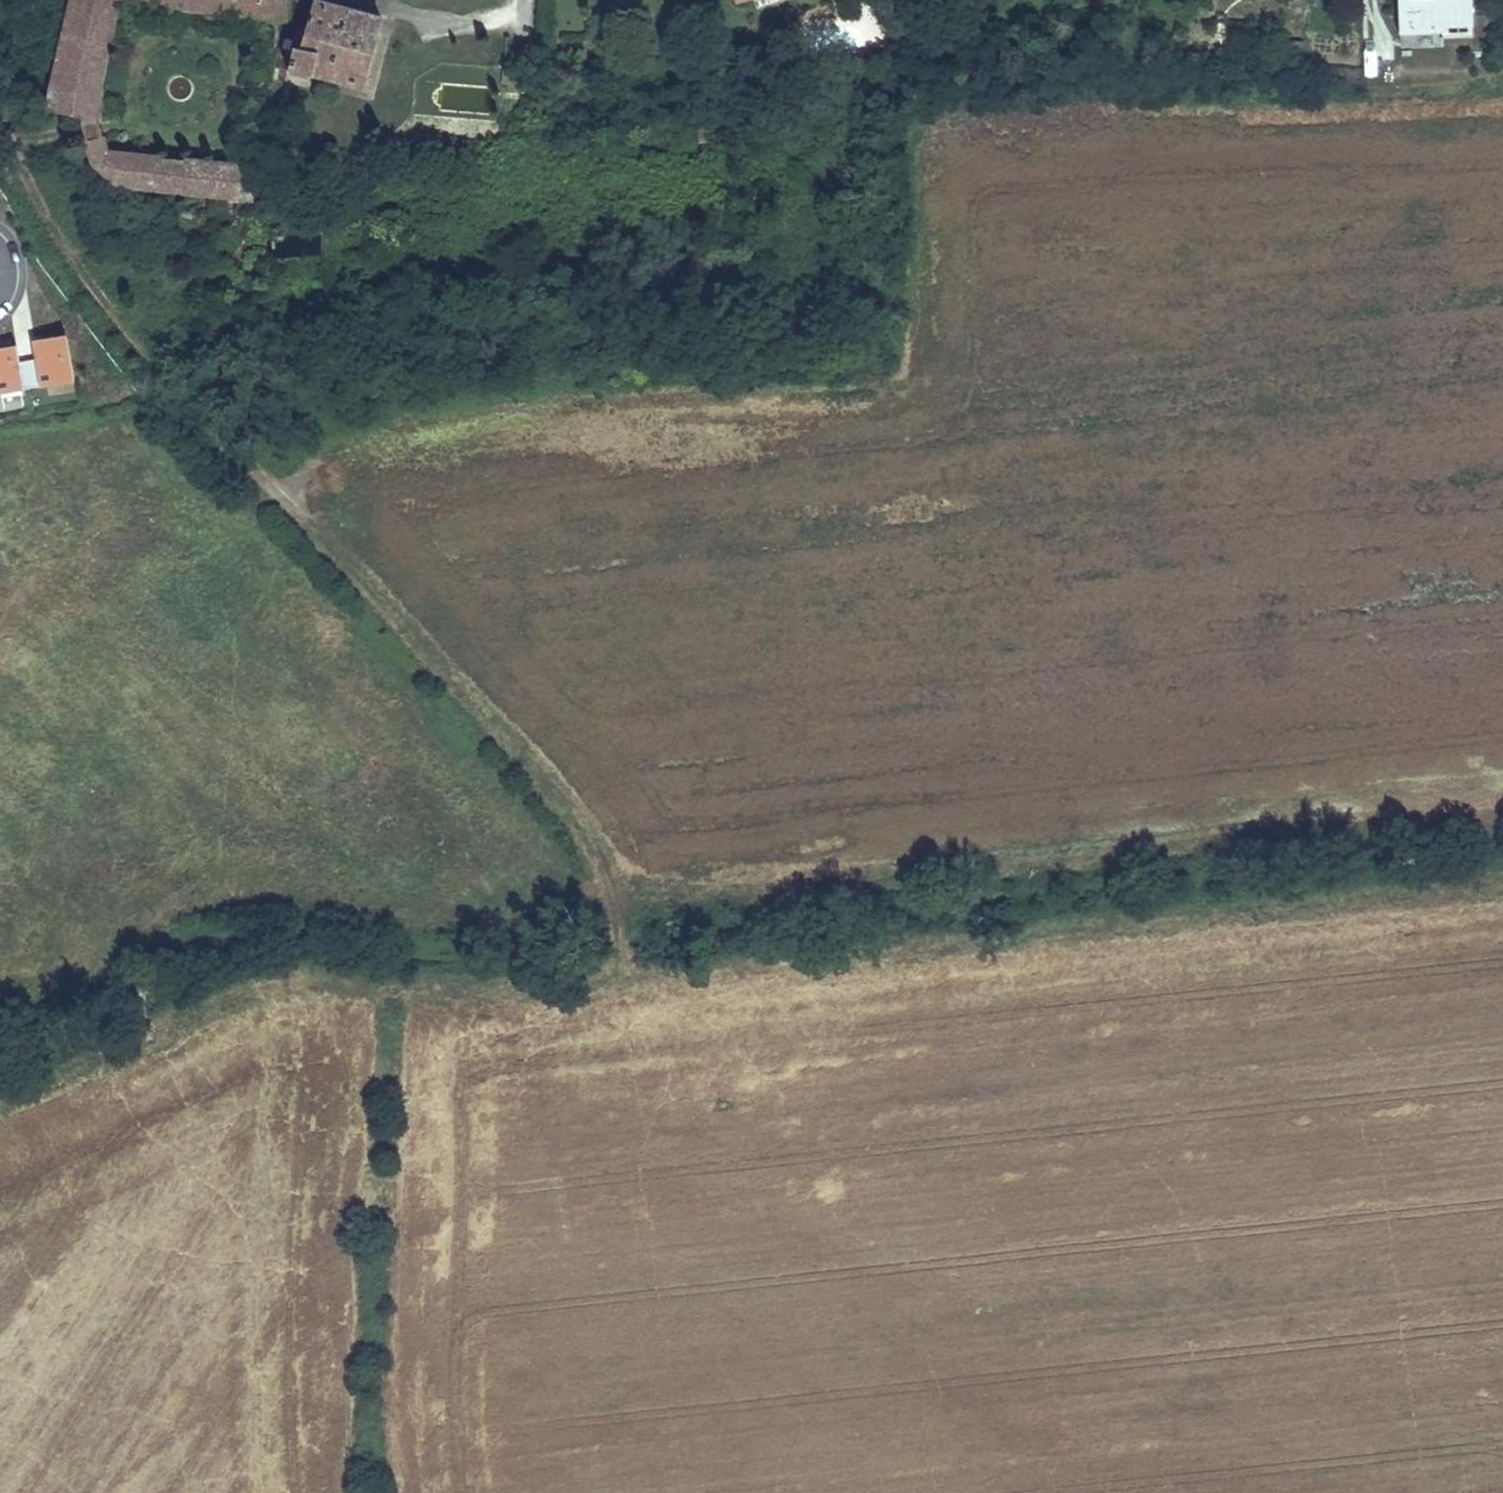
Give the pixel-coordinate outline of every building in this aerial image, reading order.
[(51,92),(76,99),(78,102),(99,142),(114,160),(121,167),(139,171),(240,182),(246,147),(131,133),(120,129),(104,110),(99,72),(115,0),(70,0),(51,92)] [(282,59),(307,66),(311,54),(370,68),(386,4),(370,0),(307,0),(303,16),(295,14),(282,59)] [(1402,31),(1443,31),(1444,37),(1474,35),(1473,0),(1402,0),(1402,31)] [(73,380),(65,334),(39,339),(30,341),(34,359),(19,361),(16,345),(0,348),(0,393),(73,380)]
